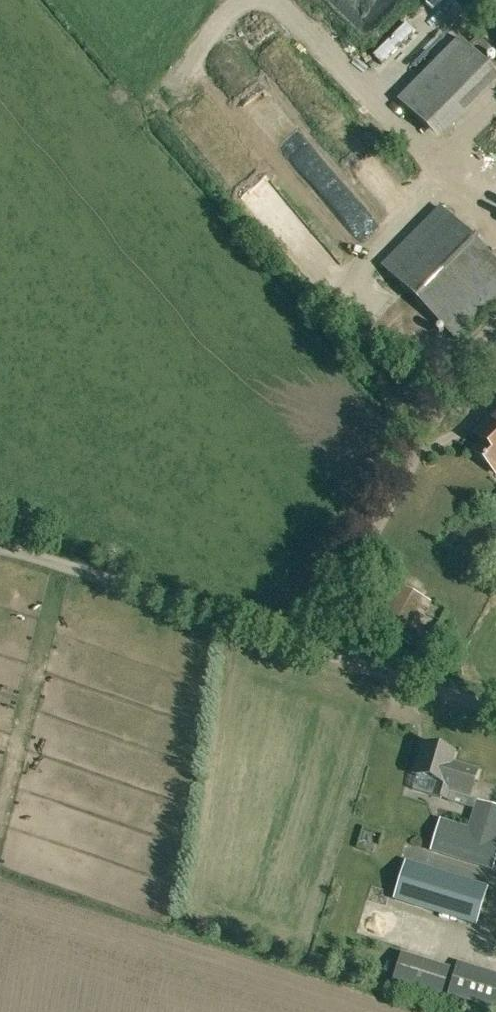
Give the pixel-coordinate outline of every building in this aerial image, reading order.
[(416,30),(407,21),(373,55),(381,64),(416,30)] [(487,64),(461,39),(399,101),(437,140),(495,81),(495,74),(487,64)] [(291,127),(279,134),(292,157),(313,145),(304,130),(296,135),(291,127)] [(441,208),(382,267),(455,339),(495,297),(495,263),(441,208)] [(475,434),(484,442),(475,452),(495,473),(495,413),(475,434)] [(378,628),(409,644),(431,601),(401,585),(378,628)] [(380,632),(377,638),(386,642),(389,637),(380,632)] [(478,771),(451,763),(454,754),(425,745),(416,777),(437,782),(433,797),(449,801),(451,791),(471,796),(478,771)] [(492,869),(495,855),(495,809),(477,803),(469,829),(440,821),(431,851),(492,869)] [(487,887),(406,862),(395,899),(476,924),(487,887)] [(495,1009),(495,1006),(495,975),(458,963),(448,994),(495,1009)]
